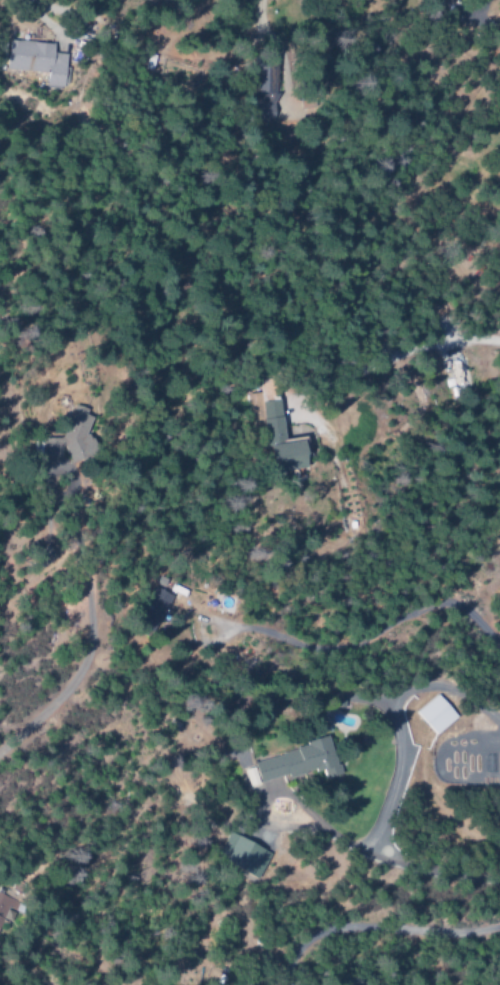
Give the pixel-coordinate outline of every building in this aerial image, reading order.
[(5,70),(45,73),(44,88),(66,90),(67,56),(50,55),(50,44),(7,41),(5,70)] [(271,94),(272,115),(285,114),(282,64),(258,66),(260,95),(271,94)] [(263,402),(271,471),(308,467),(306,441),(284,444),(279,400),(263,402)] [(95,416),(75,407),(61,440),(72,445),(71,448),(75,450),(73,455),(77,457),(83,444),(95,416)] [(41,456),(41,458),(61,459),(62,440),(34,439),(33,455),(41,456)] [(190,600),(194,590),(163,577),(159,587),(190,600)] [(164,622),(179,597),(160,587),(146,612),(164,622)] [(435,735),(457,718),(438,694),(416,711),(435,735)] [(259,763),(260,768),(251,771),(256,787),(288,777),(291,785),(327,774),(329,780),(344,775),(332,739),(259,763)] [(275,854),(243,836),(229,860),(262,878),(275,854)]
